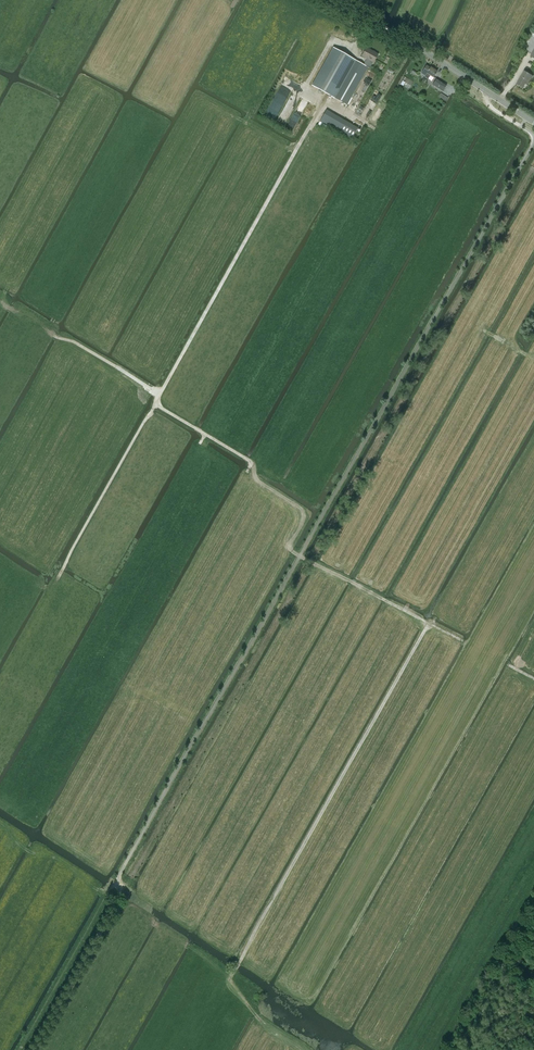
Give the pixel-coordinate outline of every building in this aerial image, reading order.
[(366,47),(362,56),(367,59),(363,65),(368,67),(369,68),(373,62),(378,54),(366,47)] [(334,48),(313,86),(332,97),(346,105),(368,67),(363,65),(353,59),(334,48)] [(426,66),(421,73),(425,76),(425,77),(428,79),(430,75),(433,77),(437,72),(430,67),(429,68),(426,66)] [(529,84),(533,76),(524,72),(517,84),(523,88),(526,82),(529,84)] [(446,85),(436,78),(433,84),(442,91),(446,85)] [(440,92),(438,96),(445,101),(447,97),(440,92)] [(351,140),(358,128),(326,110),(320,121),(351,140)]
